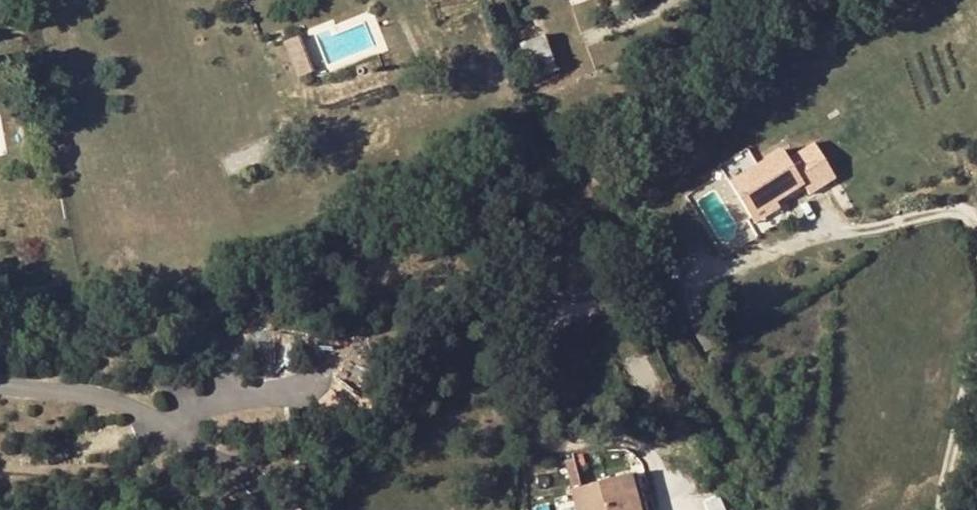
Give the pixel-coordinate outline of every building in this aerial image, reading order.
[(521,42),(535,77),(554,69),(542,34),(521,42)] [(299,36),(287,41),(301,76),(313,71),(299,36)] [(808,193),(834,177),(814,143),(788,159),(782,150),(730,182),(750,215),(775,200),(803,183),(808,193)] [(775,200),(750,215),(758,228),(782,213),(775,200)] [(631,474),(623,475),(570,490),(576,509),(640,509),(631,474)]
